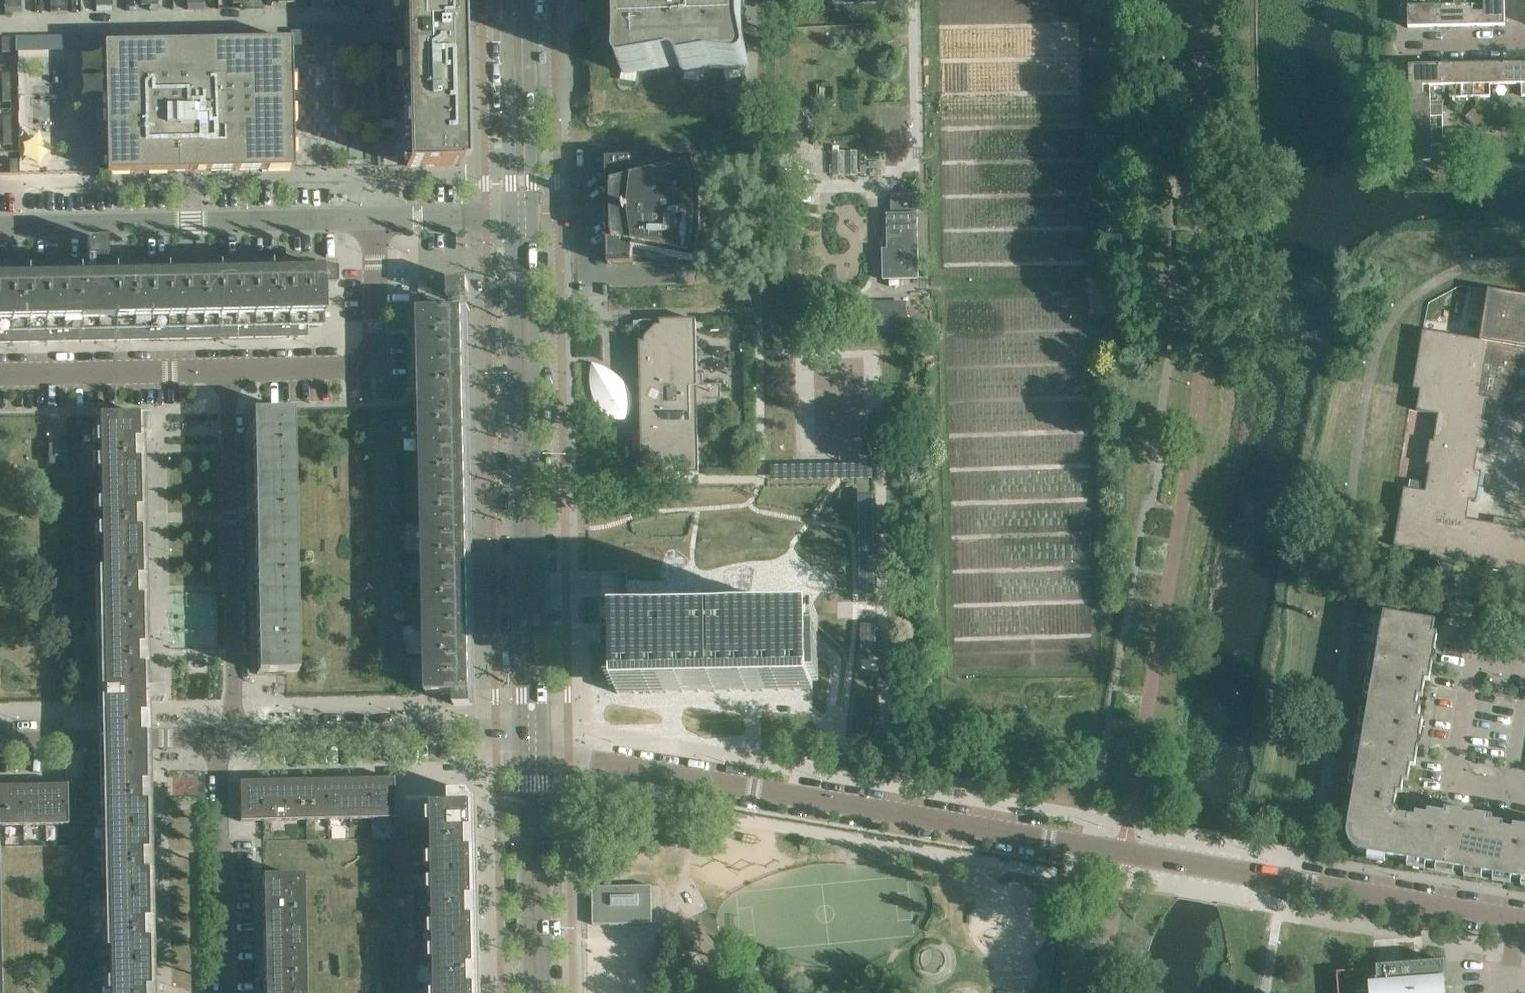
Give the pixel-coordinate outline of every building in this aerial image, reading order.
[(462,0),(403,0),(406,167),(460,166),(460,160),(465,160),(462,0)] [(592,114),(747,111),(745,0),(590,0),(592,114)] [(1440,0),(1424,0),(1424,7),(1408,7),(1408,28),(1441,27),(1440,0)] [(1472,6),(1464,6),(1464,0),(1440,0),(1441,27),(1473,27),(1472,6)] [(1504,0),(1484,0),(1484,5),(1472,6),(1473,27),(1505,26),(1504,0)] [(46,47),(47,35),(19,34),(19,46),(46,47)] [(10,52),(9,38),(1,37),(1,52),(10,52)] [(291,169),(288,39),(101,43),(104,173),(291,169)] [(1505,64),(1506,85),(1522,84),(1522,96),(1524,96),(1524,63),(1505,64)] [(1474,97),(1473,64),(1441,65),(1442,86),(1450,86),(1450,98),(1474,97)] [(1506,85),(1505,64),(1473,64),(1474,97),(1490,97),(1490,85),(1506,85)] [(1442,86),(1441,65),(1409,66),(1409,98),(1430,98),(1430,86),(1442,86)] [(10,88),(10,74),(2,74),(2,88),(10,88)] [(11,102),(10,88),(2,88),(2,102),(11,102)] [(1443,129),(1442,105),(1430,106),(1430,98),(1409,98),(1410,130),(1443,129)] [(11,131),(11,117),(3,117),(3,131),(11,131)] [(1431,146),(1443,146),(1443,129),(1410,130),(1411,162),(1432,162),(1431,146)] [(12,145),(11,131),(3,131),(3,145),(12,145)] [(694,165),(692,159),(633,173),(630,160),(631,160),(631,158),(607,158),(608,264),(633,264),(633,262),(632,262),(635,249),(694,260),(695,254),(697,247),(698,241),(699,234),(700,224),(700,218),(700,211),(700,205),(699,198),(699,191),(698,185),(696,175),(695,172),(694,165)] [(18,175),(18,160),(12,160),(9,160),(10,175),(18,175)] [(919,279),(918,213),(887,214),(888,250),(893,249),(893,259),(883,259),(883,280),(919,279)] [(106,258),(106,246),(88,246),(88,258),(106,258)] [(289,315),(288,271),(254,272),(254,316),(289,315)] [(325,314),(324,271),(288,271),(289,315),(307,315),(325,314)] [(254,316),(254,272),(219,273),(220,317),(254,316)] [(185,317),(184,273),(150,274),(151,318),(185,317)] [(220,317),(219,273),(184,273),(185,317),(220,317)] [(151,318),(150,274),(115,275),(116,319),(133,318),(151,318)] [(81,319),(80,275),(45,276),(46,320),(64,320),(81,319)] [(116,319),(115,275),(80,275),(81,319),(116,319)] [(46,320),(45,276),(11,277),(12,321),(28,320),(46,320)] [(11,277),(0,277),(0,321),(12,321),(11,277)] [(1455,498),(1477,502),(1482,472),(1474,471),(1478,451),(1485,452),(1490,422),(1483,421),(1486,401),(1504,404),(1506,389),(1516,391),(1512,413),(1524,415),(1524,297),(1489,291),(1480,340),(1423,331),(1413,389),(1421,390),(1418,410),(1411,409),(1410,410),(1433,414),(1428,441),(1425,440),(1421,463),(1424,464),(1420,491),(1397,487),(1397,488),(1404,489),(1395,545),(1394,546),(1416,550),(1417,550),(1430,552),(1429,560),(1466,566),(1467,558),(1478,560),(1480,546),(1490,547),(1486,569),(1516,574),(1517,566),(1524,568),(1524,530),(1523,530),(1524,523),(1494,518),(1493,525),(1466,521),(1467,513),(1453,511),(1455,498)] [(471,693),(463,310),(468,310),(467,292),(457,292),(457,310),(419,311),(427,694),(471,693)] [(906,329),(905,304),(866,304),(866,330),(904,329),(906,329)] [(289,337),(289,315),(254,316),(255,338),(289,337)] [(307,337),(307,315),(289,315),(289,337),(307,337)] [(255,338),(254,316),(220,317),(220,339),(255,338)] [(186,339),(185,317),(151,318),(151,340),(186,339)] [(220,339),(220,317),(185,317),(186,339),(220,339)] [(151,340),(151,318),(133,318),(133,340),(151,340)] [(47,342),(46,320),(28,320),(29,342),(47,342)] [(64,342),(64,320),(46,320),(47,342),(64,342)] [(722,408),(721,384),(703,385),(703,374),(697,374),(696,320),(640,321),(641,377),(625,385),(620,379),(613,373),(607,370),(601,366),(593,364),(591,373),(591,382),(592,391),(595,399),(598,406),(602,411),(607,416),(612,418),(616,419),(621,420),(628,420),(628,419),(641,419),(643,475),(699,474),(698,419),(704,419),(704,409),(722,408)] [(294,477),(293,411),(253,412),(254,477),(294,477)] [(145,756),(145,737),(144,701),(149,701),(162,701),(163,701),(163,689),(146,689),(144,689),(144,665),(137,665),(137,645),(143,645),(142,597),(136,597),(136,577),(142,577),(141,528),(135,528),(134,509),(140,508),(139,460),(133,460),(133,440),(139,440),(139,436),(141,436),(144,436),(149,436),(149,417),(139,417),(139,414),(99,415),(99,417),(99,432),(99,451),(100,485),(101,519),(101,553),(102,569),(102,576),(102,599),(103,622),(103,645),(104,667),(104,690),(98,690),(98,701),(98,702),(104,702),(105,738),(105,757),(105,758),(106,781),(106,804),(107,827),(107,850),(108,872),(108,895),(109,918),(110,992),(144,992),(144,987),(150,987),(149,938),(143,939),(143,919),(149,919),(148,870),(142,870),(141,851),(147,850),(146,802),(140,802),(140,782),(146,782),(145,756)] [(295,541),(294,477),(254,477),(256,542),(295,541)] [(296,606),(295,541),(256,542),(257,607),(296,606)] [(836,546),(616,550),(616,572),(629,572),(629,595),(617,595),(617,623),(616,623),(617,690),(813,686),(811,619),(811,614),(838,613),(836,546)] [(298,672),(296,606),(257,607),(258,672),(298,672)] [(1436,654),(1435,653),(1438,635),(1433,634),(1435,622),(1385,613),(1370,699),(1417,707),(1418,697),(1423,697),(1426,681),(1430,682),(1433,663),(1434,663),(1435,662),(1436,660),(1437,659),(1437,657),(1437,656),(1436,654)] [(1421,740),(1420,738),(1423,720),(1419,720),(1421,708),(1417,707),(1370,699),(1355,786),(1398,793),(1402,794),(1404,782),(1408,783),(1411,766),(1415,767),(1418,749),(1420,748),(1421,747),(1422,745),(1423,744),(1423,742),(1422,741),(1421,740)] [(296,780),(237,781),(238,821),(392,818),(392,779),(355,779),(355,782),(338,783),(338,779),(312,780),(312,783),(306,783),(296,783),(296,780)] [(65,825),(65,785),(50,785),(50,788),(33,789),(33,785),(7,786),(7,789),(0,789),(0,826),(65,825)] [(1408,860),(1415,818),(1400,816),(1400,814),(1400,813),(1399,812),(1399,811),(1398,810),(1397,809),(1396,809),(1395,809),(1398,793),(1355,786),(1348,830),(1348,832),(1348,834),(1348,837),(1349,840),(1350,842),(1351,845),(1353,847),(1355,849),(1358,851),(1360,852),(1363,853),(1408,860)] [(434,804),(437,992),(477,992),(477,988),(469,988),(468,964),(476,964),(476,917),(468,917),(467,897),(475,896),(474,850),(466,850),(466,829),(474,829),(474,804),(471,804),(470,792),(451,792),(451,804),(434,804)] [(166,807),(153,807),(154,829),(166,829),(166,807)] [(1495,875),(1503,829),(1504,824),(1492,822),(1493,818),(1474,815),(1474,813),(1473,812),(1472,812),(1470,811),(1469,811),(1467,811),(1466,812),(1464,813),(1446,810),(1445,814),(1429,811),(1428,816),(1416,814),(1415,818),(1408,860),(1495,875)] [(1514,826),(1513,830),(1503,829),(1495,875),(1524,880),(1524,828),(1514,826)] [(169,882),(170,871),(156,870),(155,882),(169,882)] [(303,943),(302,878),(262,878),(263,944),(303,943)] [(652,924),(652,886),(592,887),(593,925),(652,924)] [(303,943),(263,944),(264,992),(304,992),(303,943)] [(1444,984),(1444,980),(1448,980),(1446,961),(1377,966),(1377,969),(1337,972),(1339,992),(1445,992),(1444,984)]
